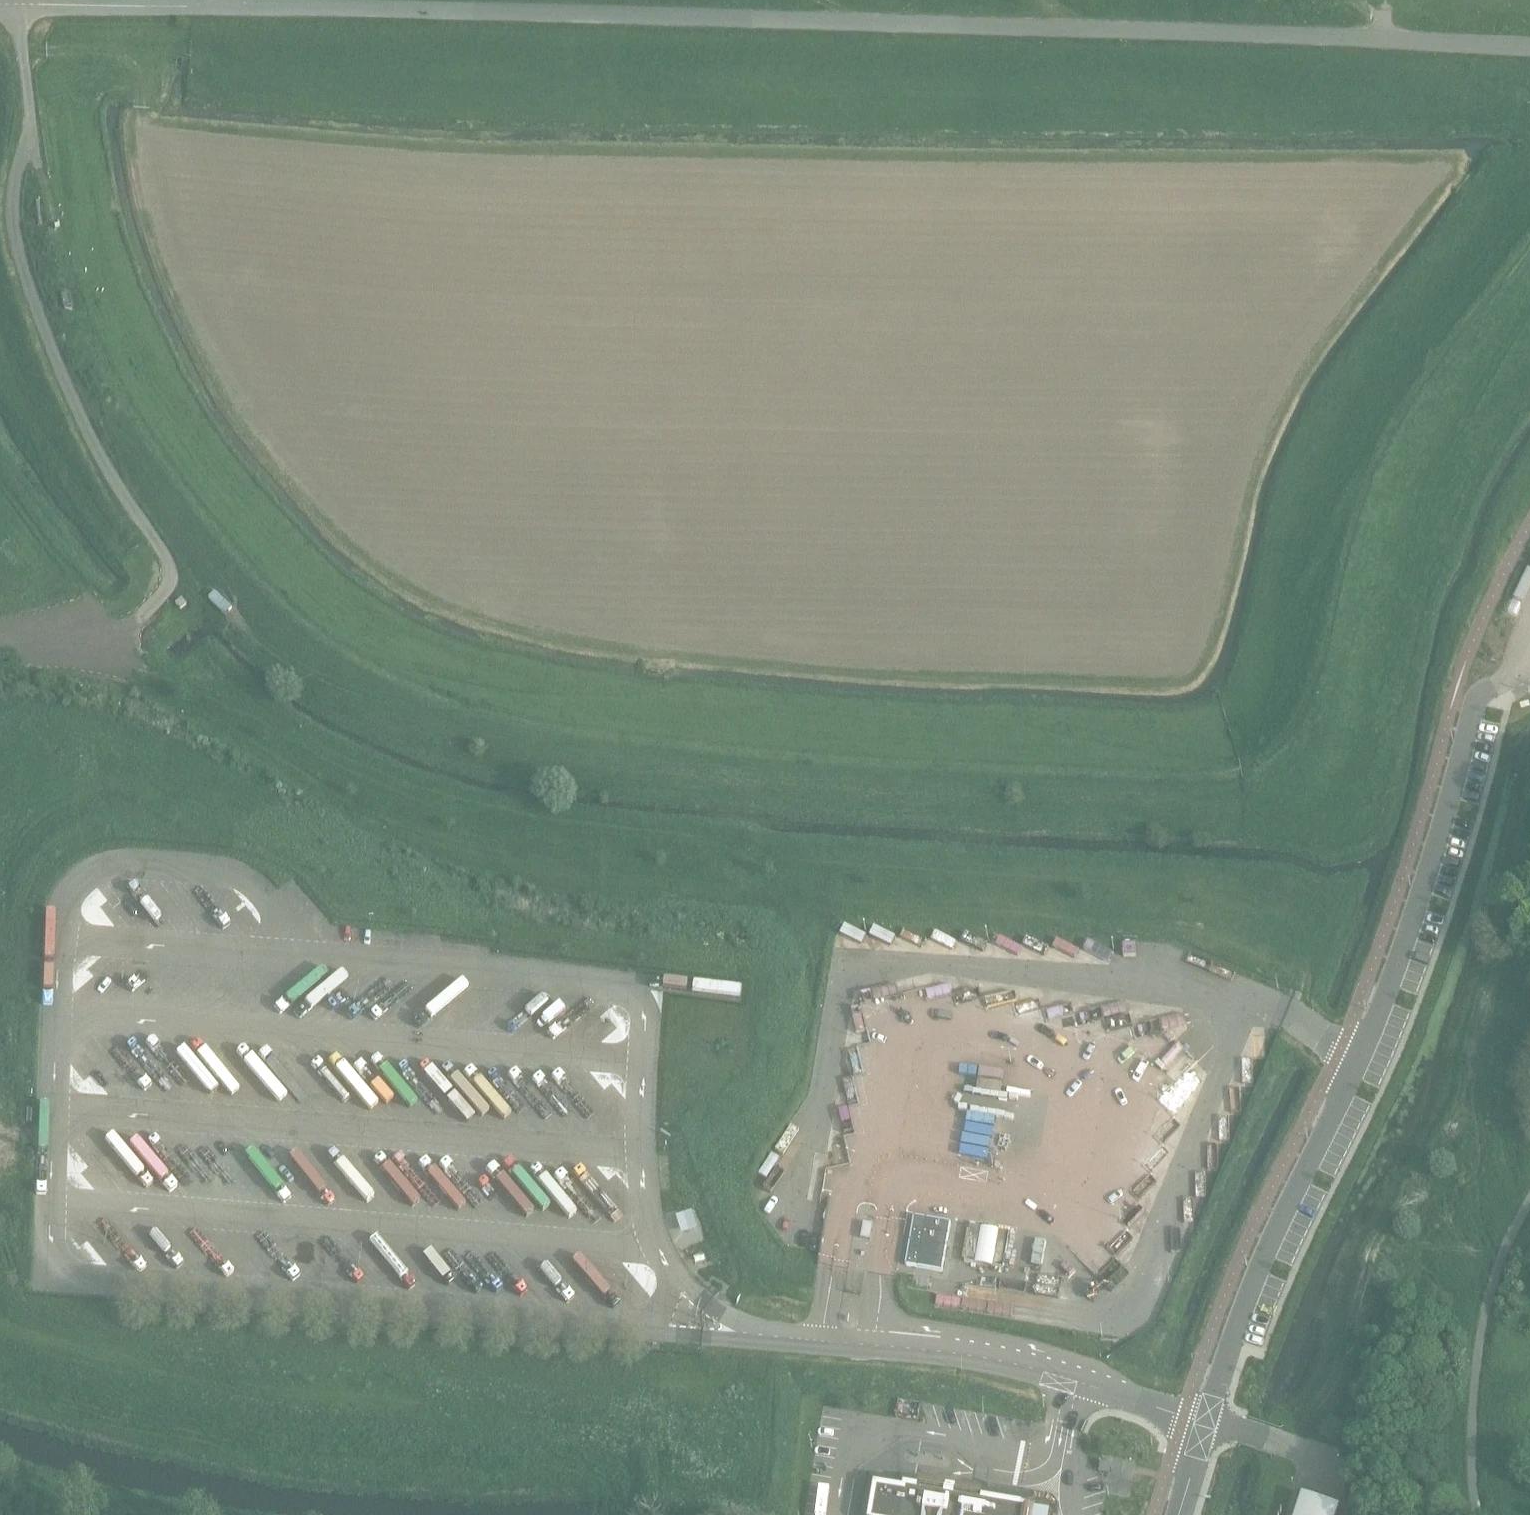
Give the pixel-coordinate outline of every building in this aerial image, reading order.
[(175,603),(180,609),(186,605),(181,599),(175,603)] [(914,1217),(906,1265),(942,1271),(950,1223),(914,1217)] [(975,1264),(991,1267),(1002,1269),(1003,1269),(1005,1257),(1007,1245),(1009,1233),(997,1231),(981,1229),(969,1227),(967,1238),(965,1250),(963,1262),(975,1264)] [(1101,1463),(1100,1473),(1110,1474),(1111,1464),(1101,1463)] [(869,1514),(1026,1514),(1029,1499),(944,1485),(944,1486),(943,1490),(904,1483),(903,1488),(875,1483),(869,1514)] [(1298,1514),(1338,1514),(1341,1507),(1325,1502),(1305,1495),(1298,1514)]
